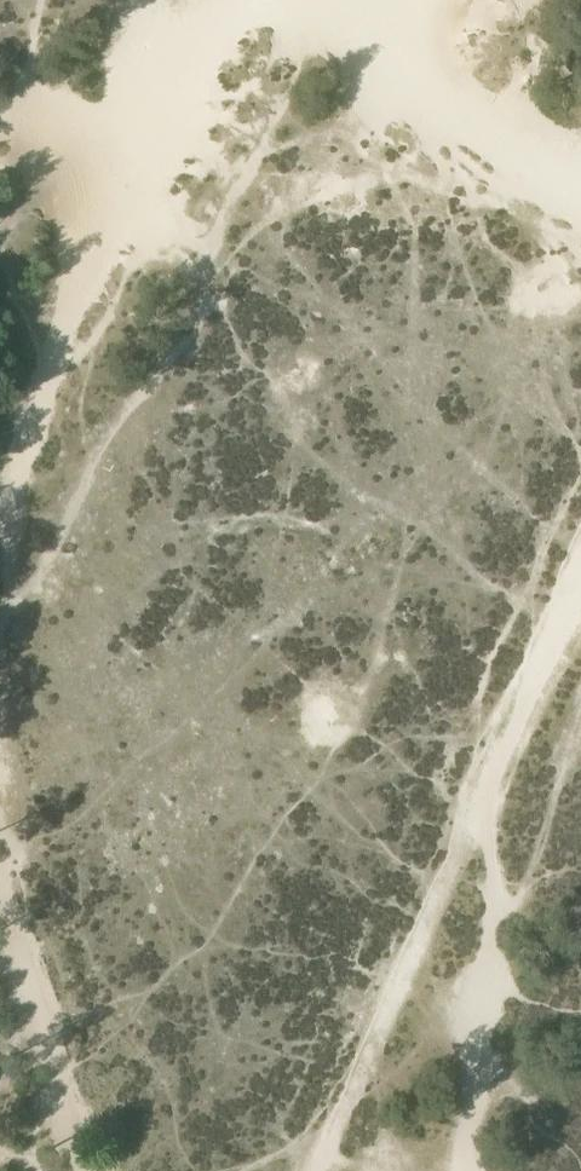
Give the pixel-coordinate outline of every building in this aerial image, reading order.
[(0,204),(0,222),(12,212),(3,201),(0,204)]
